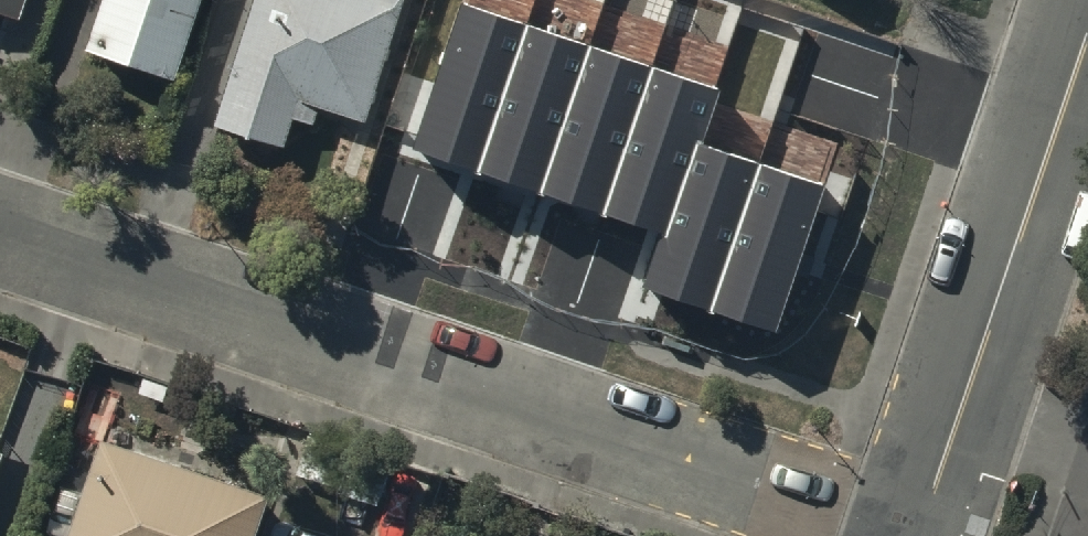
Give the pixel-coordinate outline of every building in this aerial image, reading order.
[(198,0),(98,0),(83,45),(174,75),(198,0)] [(359,114),(400,0),(247,0),(210,118),(282,141),(291,112),(308,117),(312,102),(358,117),(359,114)] [(858,9),(861,0),(838,0),(858,9)] [(704,144),(722,90),(462,4),(413,150),(663,233),(645,287),(777,331),(826,184),(704,144)] [(57,535),(246,535),(262,490),(94,431),(57,535)]
